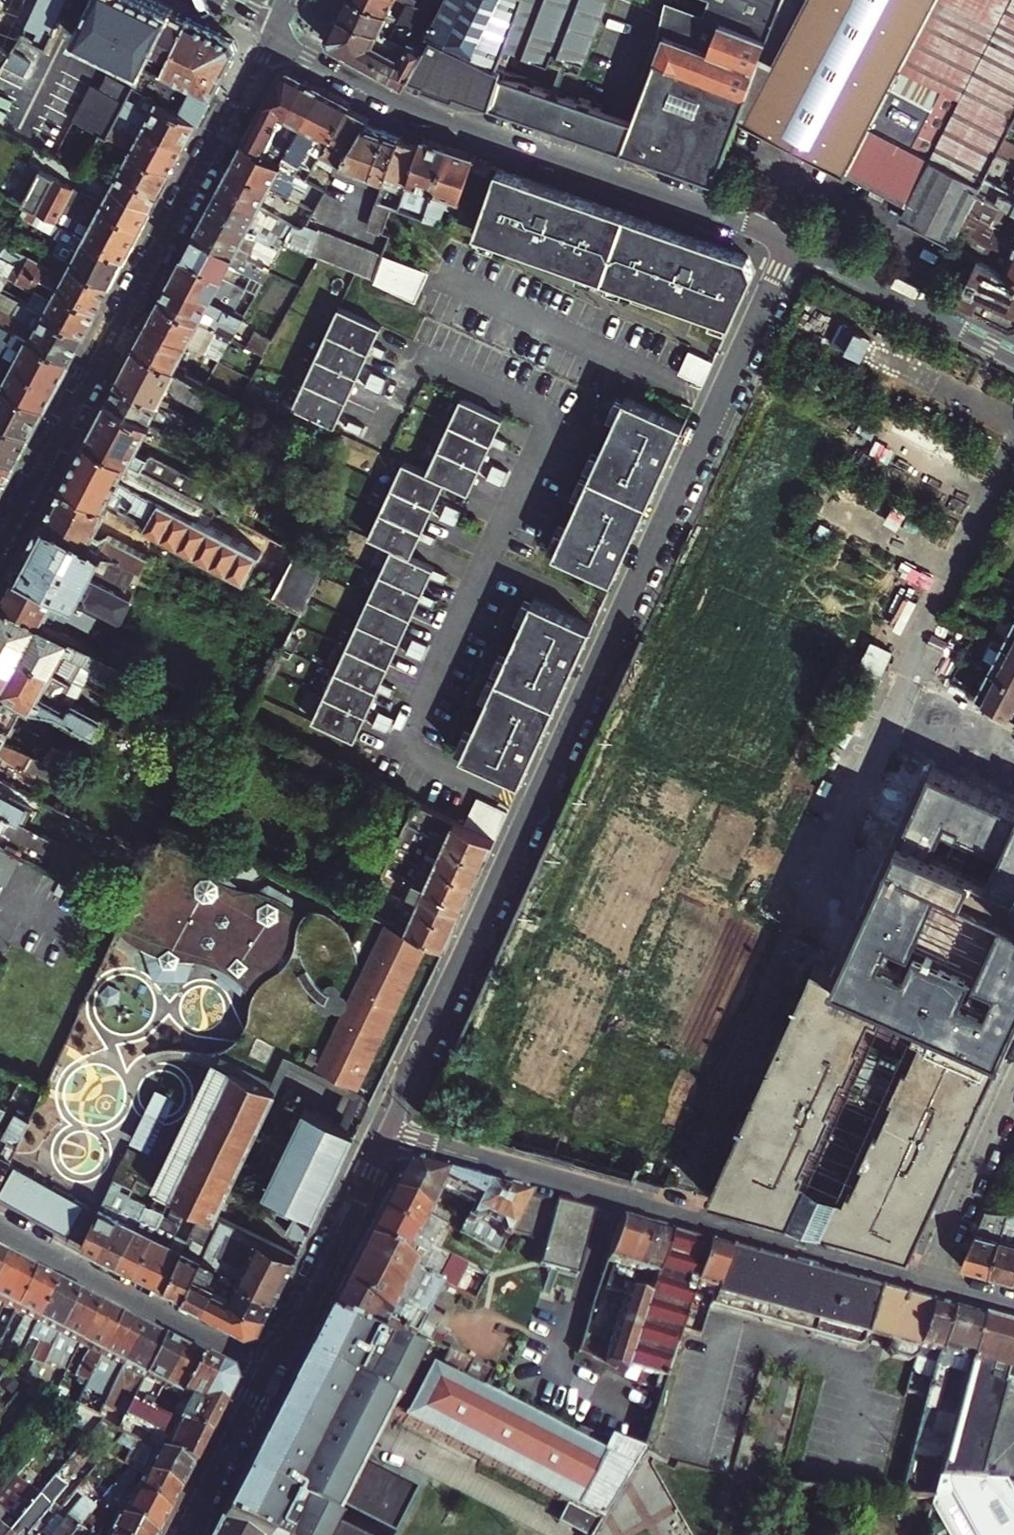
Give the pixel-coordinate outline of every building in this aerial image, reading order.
[(12,52),(25,31),(40,0),(0,0),(0,42),(12,52)] [(68,0),(40,0),(25,31),(51,45),(62,22),(60,18),(68,0)] [(156,0),(94,0),(76,39),(141,72),(147,61),(173,9),(156,0)] [(366,0),(343,0),(337,13),(394,38),(403,16),(366,0)] [(403,16),(405,17),(412,0),(366,0),(403,16)] [(405,17),(416,22),(431,30),(432,30),(445,0),(412,0),(405,17)] [(522,0),(445,0),(432,30),(457,42),(484,56),(500,64),(504,51),(522,0)] [(504,51),(513,52),(550,65),(554,53),(574,0),(522,0),(504,51)] [(554,53),(585,64),(608,0),(574,0),(554,53)] [(780,0),(707,0),(704,9),(694,38),(665,29),(634,120),(629,132),(625,130),(621,142),(623,148),(712,180),(737,115),(745,95),(780,0)] [(665,29),(694,38),(704,9),(677,0),(675,0),(665,29)] [(745,95),(737,115),(849,172),(941,0),(780,0),(745,95)] [(980,257),(956,247),(969,216),(982,184),(988,169),(993,156),(1009,129),(1013,122),(1013,121),(1013,0),(941,0),(849,172),(910,204),(903,216),(956,244),(949,256),(974,269),(980,257)] [(190,17),(173,9),(147,61),(163,69),(190,17)] [(331,44),(387,74),(416,22),(405,17),(403,16),(394,38),(337,13),(328,34),(331,44)] [(145,90),(201,120),(239,49),(237,44),(236,40),(190,17),(163,69),(147,61),(141,72),(134,85),(145,90)] [(431,30),(416,22),(387,74),(407,84),(412,72),(431,30)] [(412,72),(436,85),(450,45),(456,47),(457,42),(432,30),(431,30),(412,72)] [(436,85),(466,95),(469,87),(472,88),(484,56),(457,42),(456,47),(450,45),(436,85)] [(469,87),(466,95),(494,105),(505,74),(507,68),(500,64),(484,56),(472,88),(469,87)] [(287,118),(308,80),(291,71),(281,74),(270,94),(245,140),(263,151),(272,135),(278,138),(287,118)] [(494,105),(593,138),(602,136),(608,118),(601,116),(603,109),(505,74),(494,105)] [(128,97),(133,87),(109,75),(100,91),(91,86),(73,119),(108,137),(109,135),(125,103),(128,97)] [(324,89),(308,80),(287,118),(278,138),(293,146),(324,89)] [(331,140),(349,108),(351,103),(324,89),(293,146),(289,154),(286,159),(284,164),(305,177),(309,179),(317,165),(304,158),(312,144),(309,143),(311,140),(316,132),(331,140)] [(147,123),(188,144),(201,120),(145,90),(139,103),(128,97),(125,103),(131,106),(127,113),(129,113),(147,123)] [(134,148),(174,170),(188,144),(147,123),(140,136),(122,126),(129,113),(127,113),(131,106),(125,103),(109,135),(134,148)] [(389,174),(403,137),(368,124),(370,119),(349,108),(331,140),(326,149),(324,154),(344,165),(374,174),(388,179),(389,174)] [(602,136),(593,138),(623,148),(621,142),(625,130),(629,132),(634,120),(603,109),(601,116),(608,118),(602,136)] [(1013,164),(1013,132),(1009,129),(993,156),(1008,162),(1013,164)] [(326,149),(331,140),(316,132),(311,140),(326,149)] [(410,182),(423,144),(403,137),(389,174),(400,178),(397,183),(388,207),(392,208),(400,211),(410,182)] [(425,138),(423,144),(410,182),(425,187),(421,194),(413,215),(425,219),(450,147),(425,138)] [(99,140),(96,146),(100,148),(98,153),(164,190),(174,170),(134,148),(128,159),(123,156),(123,154),(99,140)] [(305,177),(284,164),(276,159),(263,151),(245,140),(233,164),(293,198),(305,177)] [(119,175),(113,186),(154,208),(164,190),(98,153),(100,148),(96,146),(88,162),(113,174),(114,172),(119,175)] [(476,155),(450,147),(425,219),(438,223),(443,208),(456,212),(470,172),(474,160),(476,155)] [(279,155),(286,159),(289,154),(282,150),(279,155)] [(324,154),(321,159),(342,170),(340,175),(370,185),(374,174),(344,165),(324,154)] [(279,155),(276,159),(284,164),(286,159),(279,155)] [(988,169),(1003,174),(1008,162),(993,156),(988,169)] [(494,167),(474,160),(470,172),(489,179),(494,167)] [(1013,188),(1013,164),(1008,162),(1003,174),(1001,181),(1006,183),(1005,185),(1013,188)] [(293,198),(233,164),(221,187),(260,208),(267,196),(274,200),(273,202),(300,217),(306,205),(293,198)] [(748,256),(498,168),(475,232),(732,322),(755,272),(748,256)] [(29,206),(127,258),(154,208),(113,186),(104,203),(42,169),(24,203),(29,206)] [(1013,212),(1013,188),(1005,185),(1006,183),(1001,181),(997,190),(982,184),(969,216),(980,220),(988,201),(1001,206),(1013,212)] [(260,208),(221,187),(209,209),(249,231),(282,248),(286,242),(294,226),(288,223),(282,234),(272,228),(255,219),(260,208)] [(993,226),(1001,206),(988,201),(980,220),(993,226)] [(388,207),(379,203),(370,227),(383,233),(392,208),(388,207)] [(113,284),(127,258),(29,206),(23,217),(56,235),(56,236),(67,242),(60,255),(64,257),(113,284)] [(1001,206),(993,226),(1013,234),(1013,212),(1001,206)] [(278,218),(260,208),(255,219),(272,228),(278,218)] [(209,209),(197,232),(271,271),(277,260),(253,247),(243,244),(249,231),(209,209)] [(993,226),(980,220),(969,216),(956,247),(980,257),(990,261),(997,243),(1001,244),(1000,248),(1013,253),(1013,246),(1013,245),(1013,234),(993,226)] [(321,257),(375,280),(384,253),(311,225),(304,231),(294,226),(286,242),(321,257)] [(271,271),(197,232),(185,254),(225,275),(232,263),(242,270),(265,282),(271,271)] [(1000,248),(1001,244),(997,243),(990,261),(1009,269),(1009,270),(1013,273),(1013,253),(1000,248)] [(8,244),(2,256),(100,309),(113,284),(64,257),(57,271),(8,244)] [(207,295),(246,316),(252,305),(225,291),(218,289),(225,275),(185,254),(173,277),(207,295)] [(30,303),(87,334),(100,309),(2,256),(0,259),(0,287),(3,289),(10,276),(17,280),(16,281),(36,292),(30,303)] [(959,299),(1013,327),(1013,273),(1009,270),(1009,269),(990,261),(980,257),(974,269),(959,299)] [(236,281),(242,270),(232,263),(225,275),(236,281)] [(239,329),(246,316),(207,295),(173,277),(161,301),(201,322),(217,330),(223,320),(239,329)] [(72,361),(87,334),(30,303),(23,300),(15,313),(0,305),(0,321),(72,361)] [(201,322),(161,301),(149,323),(221,361),(227,352),(204,340),(193,336),(201,322)] [(383,326),(341,306),(306,380),(295,407),(338,426),(371,351),(375,343),(383,326)] [(223,320),(217,330),(234,339),(239,329),(223,320)] [(47,408),(72,361),(0,321),(0,338),(9,343),(3,356),(0,355),(0,382),(47,408)] [(221,361),(149,323),(136,347),(177,368),(184,355),(216,371),(221,361)] [(258,332),(249,347),(265,356),(274,340),(258,332)] [(375,343),(371,351),(386,358),(390,350),(375,343)] [(262,413),(240,402),(177,368),(136,347),(117,382),(160,404),(172,381),(179,391),(222,414),(225,408),(256,424),(262,413)] [(1003,374),(993,369),(988,377),(999,383),(1003,374)] [(373,373),(370,380),(385,387),(388,380),(373,373)] [(370,380),(366,388),(381,395),(385,387),(370,380)] [(32,436),(47,408),(0,382),(0,418),(32,436)] [(160,404),(117,382),(109,398),(154,422),(165,428),(169,421),(199,437),(204,427),(189,419),(187,424),(181,422),(184,417),(160,404)] [(627,397),(555,553),(615,580),(686,423),(627,397)] [(139,450),(154,422),(109,398),(88,438),(130,461),(207,501),(241,519),(252,496),(218,478),(214,485),(155,453),(149,455),(139,450)] [(505,417),(462,398),(428,472),(447,481),(470,492),(493,443),(496,435),(505,417)] [(359,405),(355,413),(370,420),(373,412),(359,405)] [(17,463),(32,436),(0,418),(0,454),(17,463)] [(496,435),(493,443),(508,449),(511,442),(496,435)] [(121,477),(130,461),(88,438),(74,464),(101,479),(128,492),(125,498),(126,498),(142,507),(147,509),(140,521),(249,580),(262,554),(198,520),(133,485),(134,484),(121,477)] [(246,445),(235,465),(261,478),(272,458),(246,445)] [(3,491),(17,463),(0,454),(0,489),(3,491)] [(207,501),(130,461),(121,477),(134,484),(133,485),(198,520),(207,501)] [(404,461),(370,536),(393,547),(412,556),(420,539),(424,530),(447,481),(428,472),(404,461)] [(101,479),(74,464),(65,481),(110,506),(119,510),(126,498),(125,498),(128,492),(101,479)] [(495,464),(491,471),(506,478),(510,471),(495,464)] [(491,471),(488,479),(503,486),(506,478),(491,471)] [(65,481),(46,518),(138,566),(173,584),(177,575),(150,557),(151,556),(110,534),(102,539),(95,535),(110,506),(65,481)] [(448,503),(445,511),(460,518),(463,510),(448,503)] [(147,509),(142,507),(136,519),(140,521),(147,509)] [(445,511),(441,519),(456,525),(460,518),(445,511)] [(46,518),(18,571),(79,602),(82,595),(103,606),(123,616),(126,614),(136,596),(134,592),(127,588),(138,566),(46,518)] [(424,530),(420,539),(433,545),(437,537),(424,530)] [(393,547),(313,720),(356,740),(379,690),(383,682),(420,601),(424,593),(431,576),(435,568),(436,567),(412,556),(393,547)] [(326,565),(299,550),(276,594),(303,609),(326,565)] [(435,568),(431,576),(445,583),(448,574),(435,568)] [(45,620),(61,628),(69,612),(108,633),(120,632),(123,625),(100,613),(79,602),(18,571),(3,599),(44,621),(45,620)] [(424,593),(420,601),(433,607),(437,599),(424,593)] [(100,613),(103,606),(82,595),(79,602),(100,613)] [(0,604),(0,641),(75,679),(85,660),(92,663),(94,668),(123,682),(126,681),(135,664),(61,628),(45,620),(44,621),(3,599),(0,604)] [(594,626),(535,599),(464,755),(523,782),(594,626)] [(977,696),(1013,715),(1013,622),(977,696)] [(414,638),(411,645),(426,652),(429,645),(414,638)] [(0,641),(0,685),(23,699),(36,706),(61,714),(64,716),(94,731),(101,719),(98,714),(75,703),(70,703),(69,705),(62,702),(75,679),(0,641)] [(411,645),(407,653),(422,660),(426,652),(411,645)] [(383,682),(379,690),(392,696),(396,688),(383,682)] [(18,747),(43,759),(55,764),(62,750),(50,743),(12,722),(23,699),(0,685),(0,739),(18,747)] [(380,711),(377,718),(392,725),(395,718),(380,711)] [(94,731),(64,716),(50,743),(62,750),(55,764),(72,773),(94,731)] [(377,718),(373,726),(388,733),(392,725),(377,718)] [(33,771),(38,769),(43,759),(18,747),(0,739),(0,754),(33,771)] [(935,767),(836,971),(818,964),(710,1197),(914,1253),(1013,1033),(1013,803),(935,767)] [(16,820),(20,822),(28,807),(0,791),(0,812),(16,820)] [(481,798),(468,827),(495,839),(508,811),(481,798)] [(456,820),(454,820),(429,808),(418,802),(413,815),(439,827),(440,826),(451,831),(456,820)] [(2,830),(4,830),(9,832),(10,831),(16,820),(0,812),(0,829),(2,830)] [(413,815),(408,824),(486,862),(489,856),(455,839),(456,835),(450,833),(451,831),(440,826),(439,827),(413,815)] [(16,820),(10,831),(47,850),(53,839),(20,822),(16,820)] [(456,820),(451,831),(450,833),(456,835),(455,839),(489,856),(496,840),(495,839),(468,827),(456,820)] [(441,854),(436,863),(477,882),(486,862),(408,824),(399,845),(411,851),(416,842),(441,854)] [(8,885),(22,857),(0,845),(0,881),(8,885)] [(370,910),(369,910),(355,939),(350,929),(346,923),(336,913),(330,910),(325,907),(319,906),(314,907),(310,909),(305,914),(302,919),(300,925),(294,924),(294,897),(270,883),(246,897),(230,895),(238,886),(229,877),(228,865),(215,866),(206,858),(197,867),(195,861),(160,845),(122,927),(143,937),(149,944),(143,949),(154,980),(188,980),(196,955),(215,961),(211,966),(220,975),(215,980),(228,991),(233,985),(242,993),(246,989),(247,988),(252,992),(263,994),(265,992),(275,1000),(260,1019),(261,1026),(315,1052),(325,1029),(337,1035),(333,1044),(340,1048),(336,1056),(328,1053),(324,1063),(378,1089),(393,1058),(428,987),(447,946),(370,910)] [(477,882),(436,863),(431,875),(421,871),(418,866),(395,855),(390,865),(467,903),(477,882)] [(422,896),(418,905),(457,924),(467,903),(390,865),(384,878),(422,896)] [(457,924),(418,905),(412,917),(401,912),(399,908),(376,896),(370,910),(447,946),(457,924)] [(120,980),(110,976),(104,983),(109,992),(118,990),(120,980)] [(247,1027),(242,1034),(238,1038),(233,1042),(228,1045),(221,1048),(214,1049),(195,1049),(203,1051),(207,1052),(221,1059),(235,1066),(275,1085),(288,1057),(374,1098),(378,1089),(324,1063),(328,1053),(336,1056),(340,1048),(333,1044),(337,1035),(325,1029),(315,1052),(261,1026),(260,1019),(275,1000),(265,992),(263,994),(252,992),(247,988),(246,989),(250,999),(251,1005),(251,1015),(249,1021),(247,1027)] [(195,1049),(191,1074),(212,1078),(221,1059),(207,1052),(203,1051),(195,1049)] [(235,1066),(221,1059),(212,1078),(158,1187),(159,1187),(173,1193),(235,1066)] [(275,1085),(235,1066),(173,1193),(190,1201),(203,1208),(217,1215),(280,1088),(275,1085)] [(177,1091),(158,1082),(131,1145),(150,1153),(177,1091)] [(9,1102),(0,1098),(0,1119),(9,1102)] [(304,1240),(358,1130),(307,1106),(266,1190),(299,1206),(286,1231),(304,1240)] [(18,1146),(33,1116),(19,1109),(7,1132),(0,1129),(0,1184),(18,1146)] [(1,1197),(66,1230),(81,1198),(16,1168),(1,1197)] [(399,1173),(387,1196),(427,1217),(442,1188),(475,1204),(484,1187),(413,1168),(399,1173)] [(158,1187),(139,1177),(133,1188),(154,1197),(159,1187),(158,1187)] [(112,1186),(85,1247),(100,1254),(120,1215),(112,1211),(122,1191),(112,1186)] [(154,1197),(155,1198),(167,1204),(173,1193),(159,1187),(154,1197)] [(480,1244),(506,1193),(484,1187),(475,1204),(465,1223),(469,1226),(475,1236),(473,1240),(480,1244)] [(190,1201),(173,1193),(167,1204),(166,1207),(178,1213),(176,1217),(181,1220),(190,1201)] [(500,1242),(505,1244),(511,1232),(528,1199),(506,1193),(480,1244),(487,1247),(489,1244),(500,1242)] [(387,1196),(375,1220),(429,1248),(441,1224),(427,1217),(387,1196)] [(100,1254),(119,1263),(144,1209),(148,1211),(151,1205),(137,1199),(127,1218),(120,1215),(100,1254)] [(528,1199),(511,1232),(544,1243),(539,1262),(576,1272),(592,1217),(528,1199)] [(144,1209),(119,1263),(135,1271),(154,1232),(147,1228),(156,1208),(151,1205),(148,1211),(144,1209)] [(254,1216),(263,1220),(266,1216),(263,1209),(259,1206),(254,1216)] [(185,1296),(203,1258),(222,1217),(217,1215),(203,1208),(187,1240),(189,1241),(167,1287),(185,1296)] [(963,1267),(991,1275),(1004,1239),(1012,1214),(993,1213),(993,1218),(998,1218),(992,1236),(979,1233),(963,1267)] [(162,1236),(154,1232),(135,1271),(154,1280),(175,1234),(181,1220),(176,1217),(172,1216),(162,1236)] [(259,1235),(222,1217),(203,1258),(217,1265),(224,1269),(240,1276),(259,1235)] [(429,1248),(375,1220),(363,1243),(424,1274),(430,1263),(443,1270),(453,1275),(459,1264),(429,1248)] [(623,1225),(620,1224),(607,1266),(610,1267),(613,1268),(626,1226),(623,1225)] [(634,1291),(637,1282),(639,1275),(634,1274),(647,1232),(626,1226),(613,1268),(624,1271),(618,1292),(626,1295),(627,1289),(634,1291)] [(648,1302),(668,1238),(647,1232),(634,1274),(639,1275),(637,1282),(642,1284),(638,1299),(648,1302)] [(189,1241),(187,1240),(175,1234),(154,1280),(167,1287),(189,1241)] [(297,1254),(259,1235),(240,1276),(277,1295),(297,1254)] [(706,1248),(668,1238),(648,1302),(641,1327),(633,1350),(626,1373),(656,1382),(653,1393),(660,1397),(680,1332),(706,1248)] [(1013,1281),(1013,1243),(1004,1239),(991,1275),(1013,1281)] [(424,1274),(363,1243),(344,1281),(424,1318),(442,1284),(437,1281),(424,1274)] [(727,1254),(706,1248),(680,1332),(695,1337),(697,1330),(696,1330),(707,1294),(714,1297),(727,1254)] [(916,1358),(929,1309),(888,1297),(727,1254),(714,1297),(816,1325),(813,1337),(857,1349),(862,1346),(864,1338),(878,1342),(884,1343),(890,1345),(888,1351),(892,1358),(909,1363),(916,1358)] [(0,1263),(0,1311),(2,1306),(13,1312),(32,1274),(2,1258),(0,1263)] [(215,1289),(216,1285),(209,1282),(217,1265),(203,1258),(185,1296),(184,1298),(205,1309),(215,1289)] [(539,1262),(537,1269),(575,1279),(576,1272),(539,1262)] [(437,1281),(443,1270),(430,1263),(424,1274),(437,1281)] [(277,1295),(240,1276),(224,1269),(219,1280),(224,1283),(224,1284),(234,1289),(230,1295),(268,1315),(277,1295)] [(54,1285),(32,1274),(13,1312),(24,1318),(11,1345),(16,1347),(19,1341),(25,1344),(28,1337),(54,1285)] [(327,1316),(368,1332),(381,1306),(390,1311),(389,1313),(390,1315),(417,1332),(424,1318),(344,1281),(327,1316)] [(75,1296),(54,1285),(28,1337),(38,1343),(29,1360),(41,1366),(56,1334),(75,1296)] [(215,1289),(205,1309),(248,1332),(262,1327),(268,1315),(230,1295),(227,1302),(217,1297),(220,1292),(215,1289)] [(627,1289),(626,1295),(627,1295),(633,1297),(634,1291),(627,1289)] [(592,1312),(598,1314),(600,1308),(603,1309),(607,1298),(598,1295),(592,1312)] [(633,1297),(627,1295),(619,1320),(641,1327),(648,1302),(638,1299),(633,1297)] [(96,1308),(75,1296),(56,1334),(67,1340),(62,1345),(53,1365),(65,1371),(77,1346),(96,1308)] [(793,1331),(813,1337),(816,1325),(714,1297),(711,1308),(793,1331)] [(20,1353),(22,1350),(16,1347),(11,1345),(0,1339),(13,1312),(2,1306),(0,1311),(0,1343),(20,1353)] [(117,1319),(96,1308),(77,1346),(88,1351),(84,1357),(74,1375),(80,1378),(78,1383),(84,1387),(99,1357),(117,1319)] [(924,1375),(933,1378),(950,1315),(929,1309),(916,1358),(928,1362),(924,1375)] [(388,1401),(395,1405),(418,1353),(368,1332),(327,1316),(323,1314),(220,1523),(245,1534),(364,1534),(330,1518),(335,1508),(357,1463),(373,1431),(388,1401)] [(950,1315),(933,1378),(926,1406),(925,1410),(938,1414),(942,1400),(948,1377),(966,1381),(981,1323),(950,1315)] [(113,1382),(138,1330),(117,1319),(99,1357),(109,1363),(94,1392),(106,1398),(113,1382)] [(599,1322),(590,1319),(588,1323),(585,1335),(590,1337),(594,1338),(599,1322)] [(641,1327),(619,1320),(612,1343),(633,1350),(641,1327)] [(981,1323),(966,1381),(960,1405),(941,1481),(982,1483),(984,1475),(1005,1391),(1003,1391),(1004,1387),(1007,1377),(1013,1379),(1013,1332),(981,1323)] [(131,1403),(141,1380),(160,1342),(138,1330),(113,1382),(122,1387),(112,1408),(103,1403),(95,1420),(100,1423),(117,1432),(123,1418),(127,1410),(131,1403)] [(624,1378),(626,1373),(633,1350),(612,1343),(609,1350),(608,1355),(587,1349),(588,1344),(590,1337),(585,1335),(579,1354),(624,1378)] [(160,1342),(141,1380),(150,1385),(138,1407),(148,1412),(179,1352),(160,1342)] [(0,1343),(0,1370),(4,1373),(9,1376),(20,1353),(0,1343)] [(609,1350),(588,1344),(587,1349),(608,1355),(609,1350)] [(438,1367),(483,1390),(493,1372),(448,1348),(438,1367)] [(198,1362),(179,1352),(148,1412),(167,1421),(170,1415),(163,1412),(171,1396),(178,1400),(198,1362)] [(109,1363),(99,1357),(84,1387),(94,1392),(109,1363)] [(226,1376),(198,1362),(178,1400),(189,1406),(178,1427),(205,1441),(231,1390),(226,1376)] [(398,1419),(432,1437),(465,1454),(471,1456),(478,1460),(559,1501),(565,1505),(557,1522),(563,1525),(581,1534),(591,1534),(639,1450),(610,1434),(601,1451),(483,1390),(438,1367),(428,1362),(398,1419)] [(626,1373),(624,1378),(653,1393),(656,1382),(626,1373)] [(942,1400),(960,1405),(966,1381),(948,1377),(942,1400)] [(1013,1390),(1013,1379),(1007,1377),(1004,1387),(1013,1390)] [(141,1380),(131,1403),(137,1406),(138,1407),(150,1385),(141,1380)] [(103,1403),(106,1398),(94,1392),(82,1414),(95,1420),(103,1403)] [(170,1415),(171,1414),(178,1400),(171,1396),(163,1412),(170,1415)] [(178,1400),(171,1414),(176,1417),(172,1424),(178,1427),(189,1406),(178,1400)] [(131,1403),(127,1410),(133,1413),(137,1406),(131,1403)] [(190,1471),(205,1441),(178,1427),(172,1424),(167,1421),(148,1412),(138,1407),(137,1406),(133,1413),(127,1410),(123,1418),(155,1433),(167,1446),(162,1456),(190,1471)] [(72,1409),(58,1426),(85,1441),(100,1423),(95,1420),(82,1414),(72,1409)] [(155,1433),(123,1418),(117,1432),(122,1435),(133,1441),(139,1444),(162,1456),(167,1446),(155,1433)] [(133,1441),(122,1435),(116,1443),(128,1449),(133,1441)] [(15,1451),(5,1442),(0,1448),(0,1469),(15,1451)] [(190,1471),(162,1456),(139,1444),(130,1461),(125,1459),(122,1464),(127,1467),(137,1472),(141,1474),(178,1493),(190,1471)] [(105,1456),(122,1464),(125,1459),(109,1451),(105,1456)] [(335,1508),(389,1534),(411,1489),(357,1463),(335,1508)] [(166,1517),(178,1493),(141,1474),(135,1487),(130,1484),(137,1472),(127,1467),(110,1487),(129,1497),(166,1517)] [(40,1493),(54,1477),(45,1474),(39,1480),(36,1477),(16,1500),(12,1496),(0,1510),(0,1534),(5,1534),(40,1493)] [(1009,1476),(984,1475),(982,1483),(1005,1483),(1008,1483),(1009,1476)] [(40,1493),(52,1503),(65,1487),(54,1477),(40,1493)] [(1005,1483),(982,1483),(941,1481),(935,1501),(933,1510),(947,1534),(1013,1534),(1013,1499),(1005,1483)] [(52,1503),(40,1493),(5,1534),(25,1534),(52,1503)] [(70,1534),(77,1526),(86,1515),(93,1507),(94,1506),(82,1496),(64,1517),(62,1522),(52,1534),(69,1534),(70,1534)] [(145,1534),(157,1534),(166,1517),(129,1497),(122,1511),(118,1509),(115,1503),(103,1496),(94,1506),(93,1507),(115,1519),(145,1534)] [(115,1519),(107,1533),(102,1530),(103,1527),(101,1523),(86,1515),(77,1526),(89,1533),(93,1534),(145,1534),(115,1519)] [(62,1522),(54,1516),(38,1534),(52,1534),(62,1522)] [(214,1534),(245,1534),(220,1523),(214,1534)]
